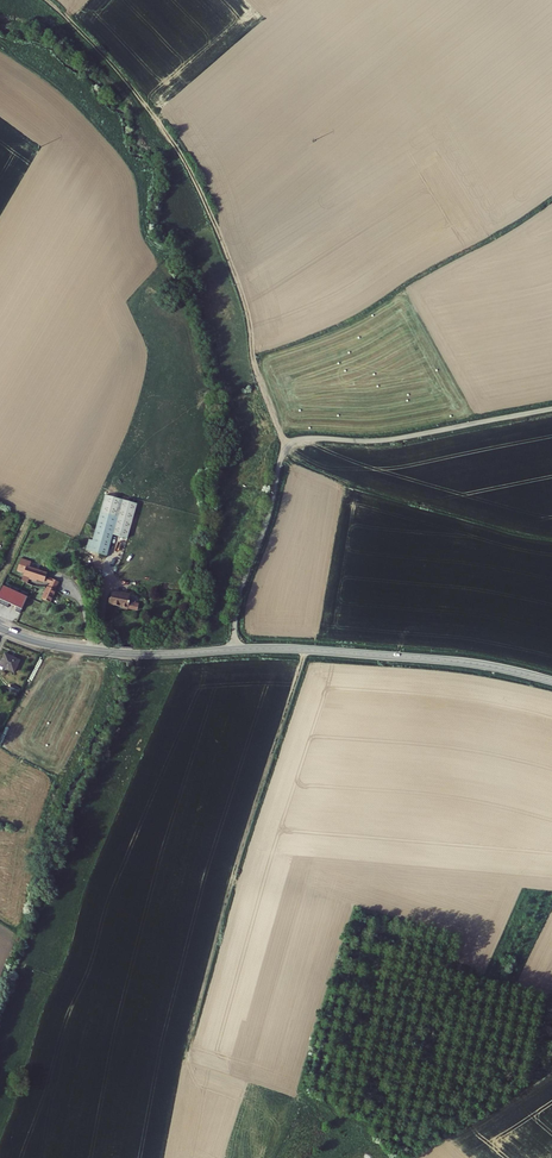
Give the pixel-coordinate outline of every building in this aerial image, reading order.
[(87,555),(108,559),(116,520),(98,516),(93,545),(89,544),(87,555)] [(22,570),(21,574),(27,575),(29,576),(28,578),(35,580),(35,578),(43,581),(44,579),(45,575),(46,572),(26,566),(28,561),(19,558),(16,568),(22,570)] [(54,588),(58,579),(45,575),(44,579),(50,581),(48,585),(54,588)] [(27,595),(2,584),(0,589),(0,598),(1,598),(0,599),(0,602),(7,606),(9,602),(17,606),(15,609),(19,612),(27,595)] [(49,601),(55,588),(54,588),(48,585),(47,585),(42,597),(49,601)] [(119,592),(119,594),(111,592),(110,597),(108,596),(106,603),(120,606),(120,608),(125,609),(126,608),(135,610),(137,604),(126,601),(128,594),(119,592)] [(0,666),(0,669),(4,671),(6,669),(15,673),(21,661),(6,654),(0,666)] [(16,694),(18,688),(11,685),(8,690),(16,694)]
